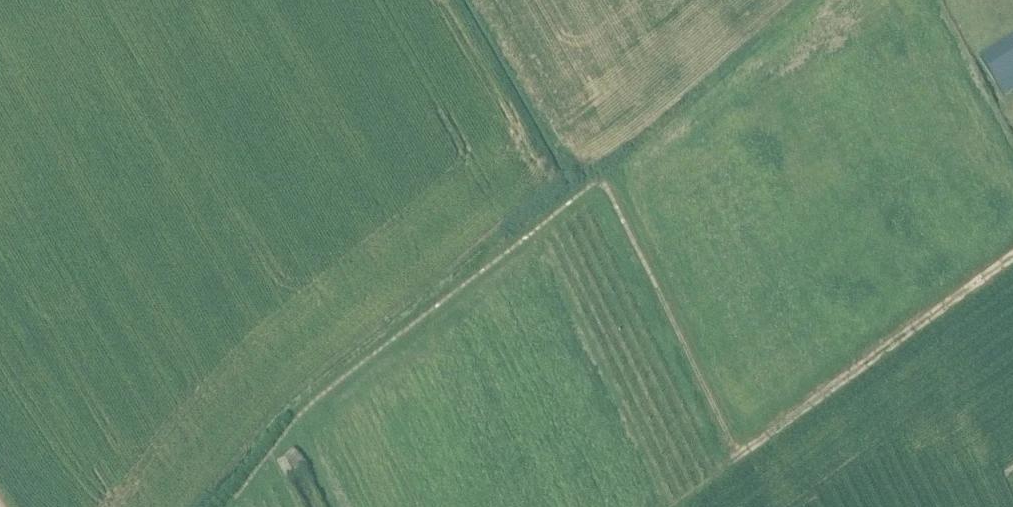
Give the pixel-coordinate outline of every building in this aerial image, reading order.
[(979,56),(997,85),(1012,74),(1012,35),(979,56)]
